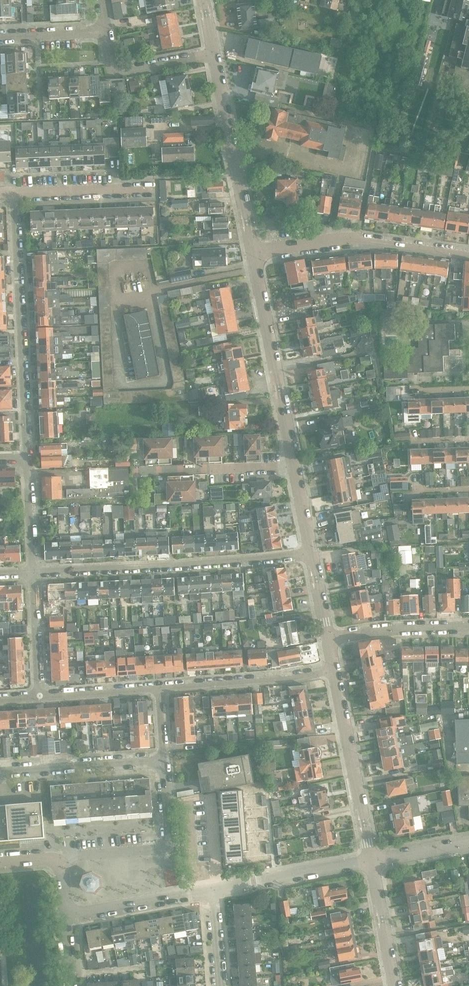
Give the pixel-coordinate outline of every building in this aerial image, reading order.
[(147,14),(168,11),(167,10),(172,9),(171,5),(175,5),(174,0),(145,0),(147,14)] [(340,5),(338,5),(338,3),(323,0),(321,0),(320,7),(339,12),(340,5)] [(436,15),(452,19),(457,0),(446,0),(444,8),(438,7),(436,15)] [(468,3),(458,0),(453,19),(459,21),(458,25),(465,27),(466,22),(464,22),(468,3)] [(57,5),(50,6),(51,22),(80,20),(79,10),(77,10),(77,4),(57,5)] [(275,27),(274,18),(256,20),(254,4),(237,6),(240,30),(275,27)] [(12,7),(0,8),(0,18),(12,18),(12,17),(14,17),(14,13),(12,13),(12,7)] [(177,25),(175,14),(157,18),(159,28),(177,25)] [(466,21),(466,22),(465,27),(458,25),(457,25),(449,57),(463,60),(461,68),(468,70),(468,21),(466,21)] [(179,36),(177,25),(159,28),(161,39),(179,36)] [(182,46),(179,36),(161,39),(163,50),(182,46)] [(133,39),(124,40),(125,46),(135,44),(134,44),(139,43),(138,38),(133,39)] [(338,52),(340,40),(331,39),(328,51),(338,52)] [(316,80),(321,56),(249,40),(248,45),(247,45),(245,53),(246,53),(245,59),(301,71),(300,76),(316,80)] [(28,53),(1,55),(1,65),(6,65),(26,64),(28,64),(31,64),(31,59),(28,59),(28,53)] [(26,70),(26,64),(6,65),(6,75),(27,74),(29,74),(29,70),(26,70)] [(284,90),(288,74),(279,72),(279,73),(257,68),(254,82),(253,82),(251,92),(274,97),(276,88),(284,90)] [(6,75),(2,75),(2,85),(7,85),(27,84),(29,84),(29,80),(27,80),(27,74),(6,75)] [(100,97),(99,82),(99,80),(99,76),(98,74),(95,74),(95,77),(89,77),(89,97),(100,97)] [(79,98),(79,77),(79,75),(78,75),(75,75),(75,78),(69,78),(69,98),(79,98)] [(89,97),(89,77),(89,75),(85,75),(85,77),(79,77),(79,98),(89,97)] [(59,99),(59,78),(59,76),(55,76),(55,79),(48,79),(49,82),(43,83),(43,102),(50,102),(50,99),(59,99)] [(69,98),(69,78),(69,76),(65,76),(65,78),(59,78),(59,99),(69,98)] [(161,82),(160,76),(149,78),(150,84),(161,82)] [(191,88),(190,84),(188,83),(187,77),(165,81),(168,95),(189,91),(189,90),(191,88)] [(126,92),(124,79),(99,80),(99,82),(100,97),(100,103),(111,102),(110,93),(126,92)] [(132,92),(141,91),(139,80),(130,82),(132,92)] [(334,99),(337,85),(327,83),(324,97),(334,99)] [(27,90),(27,84),(7,85),(7,95),(28,94),(30,94),(30,90),(27,90)] [(192,104),(191,98),(192,96),(191,92),(189,91),(168,95),(171,108),(178,107),(192,104)] [(292,95),(292,97),(285,95),(286,93),(280,92),(278,103),(281,104),(280,108),(285,110),(287,105),(290,106),(291,100),(296,101),(297,96),(292,95)] [(28,100),(28,94),(7,95),(8,105),(28,104),(30,104),(30,100),(28,100)] [(28,110),(28,104),(8,105),(8,115),(28,114),(31,114),(31,110),(28,110)] [(302,142),(307,122),(308,118),(296,115),(297,113),(288,111),(288,113),(271,109),(266,133),(265,139),(277,142),(278,136),(302,142)] [(143,117),(125,118),(125,130),(144,129),(143,117)] [(213,117),(191,117),(191,127),(213,126),(213,125),(213,117)] [(342,146),(346,127),(328,123),(308,118),(307,122),(302,142),(301,146),(317,150),(316,155),(343,162),(346,147),(342,146)] [(147,145),(146,131),(121,132),(122,146),(147,145)] [(361,148),(372,148),(373,133),(362,133),(361,148)] [(184,149),(184,134),(164,135),(164,150),(163,150),(163,162),(194,161),(193,148),(184,149)] [(119,138),(104,139),(104,145),(104,148),(109,148),(110,158),(120,157),(119,138)] [(16,148),(10,149),(10,142),(0,142),(0,163),(11,162),(17,161),(16,148)] [(94,165),(93,145),(82,146),(83,166),(94,165)] [(110,158),(109,148),(104,148),(104,145),(93,145),(94,165),(104,165),(104,159),(110,159),(110,158)] [(72,166),(72,146),(61,147),(62,167),(72,166)] [(83,166),(82,146),(72,146),(72,166),(83,166)] [(51,167),(50,147),(39,148),(40,168),(51,167)] [(62,167),(61,147),(50,147),(51,167),(62,167)] [(29,168),(28,148),(16,148),(17,161),(17,169),(29,168)] [(40,168),(39,148),(28,148),(29,168),(40,168)] [(406,171),(409,159),(402,157),(399,170),(406,171)] [(428,173),(429,164),(420,163),(419,172),(428,173)] [(452,169),(441,166),(439,175),(451,177),(452,169)] [(303,178),(304,172),(288,169),(287,175),(303,178)] [(334,197),(336,186),(337,177),(323,175),(322,180),(330,181),(329,190),(321,189),(317,214),(329,215),(332,197),(334,197)] [(354,188),(355,180),(346,178),(344,186),(354,188)] [(298,206),(297,179),(276,180),(277,198),(288,198),(288,206),(298,206)] [(364,190),(365,182),(355,180),(354,188),(364,190)] [(223,182),(202,184),(203,199),(215,198),(214,193),(223,193),(223,182)] [(359,220),(363,190),(344,187),(341,199),(338,217),(359,220)] [(376,221),(379,204),(373,203),(374,197),(369,196),(365,219),(370,220),(370,221),(375,222),(376,221)] [(388,223),(391,200),(385,199),(385,205),(379,204),(376,221),(377,221),(378,222),(382,223),(383,222),(388,223)] [(399,224),(401,207),(395,206),(396,200),(391,200),(388,223),(392,223),(393,224),(397,225),(398,224),(399,224)] [(410,226),(413,203),(408,202),(407,208),(401,207),(399,224),(400,226),(404,226),(405,225),(410,226)] [(225,214),(224,203),(200,205),(200,213),(209,212),(209,215),(225,214)] [(421,227),(423,210),(417,209),(418,203),(413,203),(410,226),(414,226),(415,228),(419,228),(420,227),(421,227)] [(432,229),(435,206),(430,205),(429,211),(423,210),(421,227),(422,229),(426,229),(428,228),(432,229)] [(443,230),(446,213),(440,213),(440,207),(435,206),(432,229),(436,229),(437,231),(441,231),(443,230)] [(141,227),(141,208),(129,209),(129,228),(141,227)] [(154,227),(153,208),(141,208),(141,227),(154,227)] [(457,232),(459,215),(460,209),(456,208),(455,214),(448,213),(446,231),(447,231),(448,232),(451,233),(453,232),(457,232)] [(117,228),(116,209),(104,210),(105,229),(117,228)] [(129,228),(129,209),(116,209),(117,228),(129,228)] [(93,229),(92,210),(79,211),(80,230),(93,229)] [(105,229),(104,210),(92,210),(93,229),(105,229)] [(68,230),(67,211),(55,212),(56,231),(68,230)] [(80,230),(79,211),(67,211),(68,230),(80,230)] [(44,231),(43,212),(30,213),(31,232),(44,231)] [(56,231),(55,212),(43,212),(44,231),(56,231)] [(468,224),(468,216),(459,215),(457,232),(460,233),(462,234),(465,235),(466,234),(468,234),(468,224)] [(229,229),(228,218),(213,219),(213,221),(204,221),(204,230),(213,230),(229,229)] [(229,240),(229,229),(213,230),(214,236),(208,236),(209,238),(209,242),(214,241),(229,240)] [(114,261),(113,249),(97,250),(97,266),(109,265),(109,263),(114,261)] [(223,249),(193,250),(193,260),(194,268),(203,268),(226,267),(225,256),(225,249),(223,249)] [(58,260),(58,251),(49,252),(38,253),(39,256),(33,257),(33,266),(68,264),(68,260),(58,260)] [(372,269),(370,254),(369,254),(368,253),(365,253),(364,254),(359,255),(362,281),(366,281),(366,279),(368,279),(368,273),(366,273),(365,270),(372,269)] [(386,280),(386,254),(381,254),(380,253),(377,253),(377,254),(375,254),(375,269),(382,269),(382,280),(386,280)] [(397,269),(397,254),(396,254),(395,253),(392,253),(391,254),(386,254),(386,280),(390,280),(390,269),(397,269)] [(411,282),(414,257),(410,256),(410,255),(403,254),(401,271),(406,272),(405,281),(411,282)] [(362,281),(359,255),(354,256),(353,255),(350,255),(350,256),(348,256),(350,271),(357,270),(358,281),(362,281)] [(346,271),(344,257),(343,257),(342,256),(339,256),(339,257),(331,258),(333,273),(331,273),(333,284),(341,283),(340,272),(346,271)] [(424,275),(426,257),(419,256),(419,257),(414,257),(411,282),(417,283),(418,274),(424,275)] [(433,285),(437,260),(432,259),(433,258),(426,257),(424,275),(429,275),(428,284),(433,285)] [(324,259),(312,261),(314,276),(315,276),(315,279),(325,278),(327,286),(333,285),(333,284),(331,273),(333,273),(331,258),(328,259),(327,258),(325,258),(324,259)] [(447,278),(449,260),(442,259),(442,261),(437,260),(433,285),(440,286),(441,277),(447,278)] [(305,268),(304,261),(285,264),(288,275),(312,271),(311,267),(305,268)] [(464,262),(463,268),(450,268),(449,273),(468,274),(468,263),(464,262)] [(51,274),(59,273),(58,269),(68,268),(68,264),(33,266),(34,274),(51,274)] [(192,279),(190,270),(170,274),(172,281),(160,283),(158,276),(155,277),(157,285),(159,286),(172,284),(172,283),(192,279)] [(315,292),(312,271),(288,275),(290,285),(307,282),(309,291),(315,292)] [(449,273),(449,282),(454,282),(454,280),(463,280),(463,286),(468,286),(468,274),(449,273)] [(69,281),(69,277),(51,278),(51,274),(34,274),(34,283),(69,281)] [(51,291),(51,286),(69,286),(69,281),(34,283),(34,292),(51,291)] [(169,298),(206,291),(205,285),(168,292),(168,295),(169,298)] [(334,294),(333,285),(327,286),(319,287),(320,293),(334,294)] [(463,286),(462,292),(453,291),(453,293),(446,293),(446,297),(468,299),(468,286),(463,286)] [(230,288),(210,292),(212,303),(232,299),(230,288)] [(51,291),(34,292),(35,301),(70,299),(70,295),(60,295),(60,291),(51,291)] [(309,292),(293,295),(295,303),(293,303),(294,310),(316,306),(313,292),(309,292)] [(168,295),(157,297),(158,304),(169,302),(169,298),(168,295)] [(356,301),(355,297),(342,296),(337,295),(339,305),(356,301)] [(446,297),(445,303),(462,304),(461,310),(468,310),(468,299),(446,297)] [(70,299),(35,301),(35,309),(52,308),(60,308),(60,304),(74,303),(74,299),(70,299)] [(206,304),(201,305),(202,311),(206,310),(207,315),(208,315),(214,314),(234,310),(232,299),(212,303),(206,304)] [(347,311),(345,305),(336,307),(337,313),(347,311)] [(36,318),(67,317),(67,313),(52,313),(52,308),(35,309),(36,318)] [(214,314),(208,315),(210,321),(211,325),(216,324),(236,320),(234,310),(214,314)] [(160,376),(147,311),(124,316),(137,381),(160,376)] [(97,315),(89,316),(89,324),(98,324),(97,315)] [(61,326),(61,321),(68,321),(71,321),(71,316),(68,317),(67,317),(36,318),(36,327),(61,326)] [(330,324),(330,322),(323,324),(322,323),(315,324),(314,318),(298,322),(299,330),(330,324)] [(216,324),(211,325),(211,329),(213,338),(214,343),(227,341),(226,333),(239,331),(236,320),(216,324)] [(0,321),(0,330),(7,330),(7,326),(8,326),(8,321),(0,321)] [(318,336),(317,331),(324,330),(323,329),(331,327),(330,324),(299,330),(298,330),(300,340),(318,336)] [(449,356),(449,341),(455,341),(454,324),(424,325),(424,333),(418,333),(419,348),(412,349),(413,357),(400,357),(400,360),(384,365),(384,380),(408,379),(407,374),(443,372),(443,357),(449,356)] [(53,333),(53,328),(36,329),(36,333),(37,338),(69,337),(69,333),(53,333)] [(365,336),(363,328),(350,330),(352,339),(365,336)] [(186,343),(184,331),(178,332),(180,344),(186,343)] [(8,334),(0,334),(0,347),(9,347),(8,334)] [(303,349),(343,341),(343,339),(333,340),(333,338),(324,339),(324,341),(319,342),(318,336),(300,340),(302,349),(303,349)] [(69,337),(37,338),(37,347),(62,346),(62,341),(72,341),(72,337),(69,337)] [(213,338),(196,341),(197,346),(214,343),(213,338)] [(362,350),(367,341),(363,338),(357,347),(362,350)] [(336,355),(335,347),(344,345),(343,341),(303,349),(305,357),(321,354),(322,358),(336,355)] [(234,342),(213,346),(215,354),(222,353),(224,362),(244,358),(242,348),(236,349),(234,342)] [(62,346),(37,347),(37,356),(68,354),(72,354),(72,349),(67,349),(67,350),(62,350),(62,346)] [(9,347),(0,347),(0,360),(10,360),(9,347)] [(55,364),(55,359),(68,358),(68,354),(37,356),(38,364),(55,364)] [(361,367),(372,365),(370,356),(360,358),(361,367)] [(244,358),(224,362),(226,373),(246,369),(244,358)] [(336,377),(333,362),(317,365),(318,371),(308,373),(309,381),(308,382),(309,383),(336,377)] [(73,372),(73,367),(68,367),(68,368),(55,368),(55,364),(38,364),(38,373),(73,372)] [(10,367),(0,367),(0,377),(11,376),(10,367)] [(246,369),(226,373),(228,383),(248,380),(246,369)] [(196,379),(194,370),(186,372),(187,380),(196,379)] [(56,381),(55,376),(78,375),(78,371),(73,372),(38,373),(39,382),(56,381)] [(11,376),(0,377),(0,387),(11,386),(11,376)] [(328,388),(327,382),(334,381),(334,380),(336,379),(336,377),(309,383),(310,391),(328,388)] [(228,383),(223,385),(225,395),(230,394),(250,390),(248,380),(228,383)] [(56,381),(39,382),(39,391),(68,389),(78,389),(78,388),(78,384),(78,383),(68,384),(68,385),(56,386),(56,381)] [(189,401),(187,391),(185,381),(174,384),(172,389),(173,402),(189,401)] [(120,404),(120,392),(114,387),(103,388),(104,405),(120,404)] [(339,394),(338,390),(329,392),(328,388),(310,391),(312,399),(339,394)] [(56,398),(56,394),(68,393),(68,389),(39,391),(39,399),(56,398)] [(199,399),(197,389),(188,391),(190,401),(199,399)] [(11,390),(0,391),(0,400),(12,400),(11,390)] [(339,407),(337,399),(337,398),(340,397),(339,394),(312,399),(312,401),(313,401),(315,409),(324,407),(325,410),(339,407)] [(57,408),(57,403),(65,402),(65,398),(56,398),(39,399),(40,408),(57,408)] [(466,413),(465,398),(454,399),(454,413),(466,413)] [(443,414),(442,399),(431,400),(431,414),(443,414)] [(454,413),(454,399),(442,399),(443,414),(454,413)] [(12,400),(0,400),(0,409),(12,409),(12,400)] [(420,415),(420,400),(408,401),(408,409),(405,409),(405,423),(420,423),(420,420),(420,419),(420,415)] [(431,414),(431,400),(420,400),(420,415),(420,419),(432,419),(431,414)] [(245,426),(244,415),(247,415),(247,413),(248,412),(248,407),(246,406),(246,405),(220,407),(220,419),(224,419),(225,430),(235,429),(234,427),(245,426)] [(346,444),(343,427),(353,425),(352,416),(377,412),(376,405),(360,408),(350,410),(343,411),(344,417),(320,422),(321,431),(318,432),(321,449),(346,444)] [(210,415),(209,407),(191,408),(192,416),(210,415)] [(59,426),(58,413),(40,414),(41,426),(59,426)] [(12,423),(11,423),(10,417),(0,418),(0,433),(13,433),(12,423)] [(59,438),(59,426),(41,426),(41,439),(59,438)] [(174,426),(158,426),(158,432),(164,432),(164,437),(175,436),(174,426)] [(13,433),(0,433),(0,443),(13,442),(13,433)] [(159,465),(158,441),(158,437),(139,439),(140,449),(145,449),(146,466),(159,465)] [(260,461),(259,437),(240,438),(241,445),(246,445),(246,462),(260,461)] [(222,463),(221,446),(227,446),(226,438),(208,439),(209,463),(222,463)] [(129,439),(113,440),(113,446),(121,446),(121,453),(129,453),(129,439)] [(209,463),(208,439),(190,440),(190,447),(195,447),(196,464),(209,463)] [(172,465),(171,448),(176,448),(176,440),(158,441),(159,465),(172,465)] [(61,456),(61,450),(67,449),(67,444),(42,445),(42,457),(61,456)] [(383,462),(381,448),(356,452),(358,462),(373,459),(373,464),(383,462)] [(468,468),(467,448),(456,449),(456,468),(468,468)] [(445,464),(444,449),(433,450),(433,464),(445,464)] [(456,468),(456,449),(444,449),(445,464),(445,470),(456,469),(456,468)] [(422,464),(421,450),(410,451),(410,465),(422,464)] [(433,464),(433,450),(421,450),(422,464),(433,464)] [(123,458),(116,459),(116,467),(130,467),(130,454),(123,454),(123,458)] [(68,467),(68,461),(61,462),(61,456),(42,457),(43,468),(68,467)] [(351,468),(350,462),(349,457),(326,462),(327,466),(326,466),(327,470),(328,470),(328,472),(351,468)] [(385,473),(383,462),(373,464),(375,475),(377,475),(385,473)] [(130,499),(128,467),(90,469),(90,489),(67,490),(67,491),(61,491),(61,499),(99,498),(124,497),(124,499),(130,499)] [(353,479),(352,473),(351,468),(328,472),(329,474),(327,474),(328,478),(329,478),(330,483),(353,479)] [(15,477),(15,469),(0,470),(0,486),(15,486),(15,477)] [(387,484),(385,473),(377,475),(379,486),(387,484)] [(182,501),(181,476),(168,477),(168,494),(163,494),(163,502),(182,501)] [(194,493),(194,476),(181,476),(182,501),(200,500),(200,493),(194,493)] [(60,478),(43,478),(43,485),(44,491),(44,493),(44,500),(61,499),(61,491),(60,478)] [(355,490),(353,479),(330,483),(331,488),(330,489),(331,493),(332,493),(332,494),(355,490)] [(270,490),(270,483),(263,483),(263,480),(257,481),(258,484),(251,484),(251,485),(243,485),(243,491),(252,490),(252,498),(271,497),(271,495),(272,494),(271,491),(270,490)] [(406,481),(391,481),(391,490),(407,489),(406,481)] [(390,499),(389,492),(387,484),(379,486),(381,493),(373,494),(375,502),(390,499)] [(212,497),(223,497),(223,488),(212,488),(212,497)] [(357,501),(355,490),(332,494),(333,497),(332,497),(332,501),(334,501),(334,505),(357,501)] [(457,499),(458,513),(468,513),(468,498),(457,499)] [(447,514),(446,499),(435,500),(435,514),(442,514),(442,520),(447,520),(447,519),(447,514)] [(458,513),(457,499),(446,499),(447,514),(458,513)] [(423,500),(412,501),(412,505),(413,527),(424,526),(424,514),(423,500)] [(435,514),(435,500),(423,500),(424,514),(435,514)] [(155,505),(154,505),(145,506),(146,515),(156,514),(155,505)] [(71,506),(71,514),(80,514),(80,506),(71,506)] [(81,520),(90,519),(90,506),(80,507),(81,520)] [(100,506),(99,506),(90,506),(91,518),(100,518),(100,506)] [(123,506),(112,507),(112,515),(123,514),(123,506)] [(134,517),(134,510),(134,506),(124,507),(124,517),(134,517)] [(214,516),(213,508),(213,507),(203,507),(204,517),(214,516)] [(257,515),(249,517),(250,522),(253,521),(276,517),(274,507),(257,510),(257,515)] [(357,511),(335,515),(337,526),(337,525),(353,523),(359,521),(357,511)] [(276,517),(253,521),(255,532),(260,531),(278,528),(276,517)] [(339,532),(337,532),(339,544),(354,541),(355,544),(364,542),(364,541),(371,540),(371,541),(372,546),(383,544),(379,525),(381,524),(380,521),(380,519),(372,521),(372,520),(364,522),(364,524),(362,524),(362,521),(359,521),(353,523),(337,525),(337,526),(339,532)] [(397,526),(387,527),(391,547),(397,546),(406,546),(406,544),(404,542),(399,542),(397,526)] [(280,538),(278,528),(260,531),(261,535),(256,536),(257,542),(280,538)] [(169,554),(168,538),(168,532),(157,532),(157,538),(158,555),(169,554)] [(238,550),(237,533),(227,534),(228,550),(238,550)] [(228,550),(227,534),(215,535),(216,551),(228,550)] [(216,551),(215,535),(204,536),(205,552),(216,551)] [(70,559),(70,542),(69,536),(60,537),(60,543),(60,559),(70,559)] [(205,552),(204,536),(193,537),(194,553),(205,552)] [(21,561),(20,546),(9,546),(8,537),(5,537),(6,562),(21,561)] [(184,553),(183,537),(172,538),(173,554),(184,553)] [(194,553),(193,537),(183,537),(184,553),(194,553)] [(158,555),(157,538),(146,539),(146,540),(147,555),(158,555)] [(282,548),(280,538),(257,542),(258,546),(263,546),(264,551),(282,548)] [(60,559),(60,543),(59,539),(57,539),(57,543),(45,544),(46,560),(60,559)] [(136,556),(135,539),(124,540),(124,556),(136,556)] [(147,555),(146,540),(146,539),(135,539),(136,556),(147,555)] [(113,557),(112,540),(101,541),(102,558),(113,557)] [(124,556),(124,540),(112,540),(113,557),(124,556)] [(102,558),(101,541),(91,542),(91,558),(102,558)] [(81,559),(80,542),(70,542),(70,559),(81,559)] [(91,558),(91,542),(80,542),(81,559),(91,558)] [(420,563),(419,548),(411,548),(413,564),(420,563)] [(358,570),(355,554),(342,556),(346,573),(358,570)] [(460,584),(459,571),(459,568),(454,569),(454,580),(447,580),(447,594),(438,594),(439,603),(440,603),(441,612),(441,613),(454,613),(454,612),(455,612),(454,599),(460,599),(460,590),(460,584)] [(287,579),(285,569),(267,572),(268,577),(264,578),(265,583),(287,579)] [(365,585),(362,569),(358,570),(346,573),(348,588),(365,585)] [(381,578),(380,570),(372,571),(373,579),(381,578)] [(244,590),(243,574),(232,575),(233,591),(244,590)] [(233,591),(232,575),(221,576),(222,592),(233,591)] [(262,582),(260,575),(253,577),(255,584),(262,582)] [(222,592),(221,576),(210,577),(211,593),(222,592)] [(201,593),(199,577),(189,578),(190,594),(201,593)] [(210,577),(199,577),(201,593),(201,597),(212,597),(211,593),(210,577)] [(435,613),(433,577),(428,577),(429,595),(422,596),(423,613),(425,613),(426,614),(429,614),(430,613),(435,613)] [(190,594),(189,578),(178,579),(179,595),(190,594)] [(174,596),(174,579),(162,580),(163,596),(174,596)] [(289,589),(287,579),(265,583),(266,588),(270,587),(271,592),(289,589)] [(152,597),(151,580),(140,581),(141,597),(152,597)] [(163,596),(162,580),(151,580),(152,597),(163,596)] [(130,598),(129,581),(119,582),(120,598),(130,598)] [(141,597),(140,581),(129,581),(130,598),(141,597)] [(110,599),(109,582),(97,583),(98,599),(110,599)] [(120,598),(119,582),(109,582),(110,599),(120,598)] [(88,600),(87,583),(76,584),(76,600),(88,600)] [(98,599),(97,583),(87,583),(88,600),(98,599)] [(65,601),(65,584),(48,585),(49,602),(65,601)] [(76,600),(76,584),(65,584),(65,601),(76,600)] [(23,611),(22,589),(22,586),(7,587),(8,612),(23,611)] [(291,599),(289,589),(271,592),(272,597),(267,598),(268,603),(291,599)] [(370,604),(367,590),(352,593),(353,599),(350,599),(352,607),(370,604)] [(402,615),(401,600),(392,600),(392,594),(386,595),(387,616),(402,615)] [(419,614),(418,596),(400,597),(401,600),(402,615),(419,614)] [(292,610),(291,599),(268,603),(269,608),(274,607),(275,613),(292,610)] [(372,617),(370,604),(352,607),(353,615),(355,614),(356,620),(372,617)] [(235,620),(235,611),(234,610),(224,611),(224,621),(235,620)] [(224,621),(223,612),(215,612),(215,621),(224,621)] [(202,622),(201,617),(201,613),(193,614),(193,622),(202,622)] [(284,622),(283,616),(272,618),(266,619),(267,625),(284,622)] [(64,627),(64,617),(50,617),(50,627),(64,627)] [(258,630),(256,619),(249,621),(251,632),(258,630)] [(297,633),(295,621),(279,624),(281,636),(297,633)] [(231,629),(230,623),(222,624),(223,630),(224,630),(224,633),(231,632),(231,629)] [(27,627),(11,627),(11,635),(27,634),(27,627)] [(161,636),(161,628),(153,628),(153,636),(161,636)] [(113,638),(113,630),(109,630),(109,631),(103,632),(104,636),(109,635),(109,638),(113,638)] [(104,636),(103,632),(103,631),(98,631),(98,633),(94,633),(94,639),(98,639),(98,636),(104,636)] [(67,643),(67,637),(72,636),(72,633),(51,634),(51,644),(67,643)] [(299,644),(297,633),(281,636),(283,647),(299,644)] [(24,649),(23,638),(8,639),(8,646),(3,646),(3,650),(24,649)] [(361,643),(359,646),(361,658),(376,656),(384,654),(386,660),(397,658),(397,652),(396,639),(379,640),(361,643)] [(67,649),(67,643),(51,644),(52,653),(73,652),(73,649),(67,649)] [(137,675),(135,652),(130,652),(130,645),(126,646),(126,647),(128,675),(137,675)] [(243,667),(242,651),(236,651),(236,645),(232,646),(234,668),(243,667)] [(234,668),(232,646),(229,646),(229,652),(223,652),(224,668),(234,668)] [(126,647),(116,648),(118,676),(128,675),(126,647)] [(215,669),(214,647),(204,648),(206,670),(215,669)] [(224,668),(223,652),(218,652),(217,647),(214,647),(215,669),(224,668)] [(424,672),(423,647),(412,648),(413,663),(413,673),(424,672)] [(438,667),(438,647),(426,647),(426,667),(438,667)] [(453,669),(453,647),(441,647),(442,663),(447,663),(447,669),(453,669)] [(206,670),(204,648),(195,649),(197,670),(206,670)] [(302,662),(300,648),(277,653),(280,666),(302,662)] [(413,663),(412,648),(402,648),(403,669),(403,676),(408,676),(408,666),(407,666),(407,663),(413,663)] [(24,661),(24,649),(3,650),(4,655),(9,655),(9,662),(24,661)] [(114,649),(104,649),(105,655),(106,677),(116,676),(114,649)] [(184,671),(182,649),(173,649),(173,655),(174,672),(184,671)] [(197,670),(195,649),(192,649),(192,654),(186,655),(187,671),(197,670)] [(266,661),(265,650),(265,649),(248,651),(249,666),(267,665),(266,661)] [(277,660),(276,653),(276,649),(265,650),(266,661),(277,660)] [(165,673),(163,650),(154,651),(156,673),(165,673)] [(174,672),(173,655),(168,656),(167,650),(163,650),(165,673),(174,672)] [(468,666),(468,650),(456,650),(456,670),(459,670),(459,666),(468,666)] [(147,674),(145,651),(135,652),(137,675),(147,674)] [(156,673),(154,651),(145,651),(147,674),(156,673)] [(68,662),(68,656),(73,656),(73,652),(52,653),(52,662),(68,662)] [(106,677),(105,655),(95,656),(96,678),(106,677)] [(95,656),(86,657),(87,678),(96,678),(95,656)] [(383,666),(381,657),(376,658),(376,656),(361,658),(363,670),(383,666)] [(25,674),(24,661),(9,662),(9,670),(4,670),(5,674),(25,674)] [(68,668),(68,662),(52,662),(53,672),(74,671),(74,667),(68,668)] [(385,680),(383,666),(363,670),(366,684),(380,681),(385,680)] [(69,681),(69,675),(74,674),(74,671),(53,672),(53,682),(69,681)] [(25,684),(25,674),(5,674),(5,679),(10,679),(10,685),(25,684)] [(387,691),(386,684),(381,685),(380,681),(366,684),(368,696),(388,693),(387,691)] [(308,693),(306,686),(289,687),(289,691),(280,692),(281,697),(290,695),(308,693)] [(309,701),(308,693),(290,695),(281,697),(282,701),(291,699),(292,703),(309,701)] [(389,702),(388,693),(368,696),(371,710),(385,707),(385,703),(389,702)] [(252,714),(251,694),(238,695),(239,715),(252,714)] [(262,704),(262,694),(253,694),(254,705),(262,704)] [(239,715),(238,695),(225,696),(226,716),(239,715)] [(226,716),(225,696),(212,697),(214,717),(226,716)] [(147,713),(147,702),(144,702),(144,697),(132,698),(132,703),(129,703),(129,711),(127,711),(127,714),(147,713)] [(193,705),(193,698),(175,699),(175,710),(196,709),(195,705),(193,705)] [(312,710),(310,701),(309,701),(292,703),(288,704),(288,708),(283,709),(284,713),(293,711),(312,710)] [(455,701),(442,701),(442,707),(428,707),(428,702),(417,702),(417,714),(455,713),(455,701)] [(100,705),(90,706),(91,721),(97,721),(97,725),(102,725),(100,705)] [(112,724),(111,705),(100,705),(102,725),(112,724)] [(91,721),(90,706),(80,707),(82,726),(86,726),(86,722),(91,721)] [(82,726),(80,707),(70,708),(71,723),(77,722),(77,732),(82,731),(82,726)] [(71,723),(70,708),(55,709),(57,725),(61,725),(61,728),(66,728),(66,723),(71,723)] [(57,725),(55,709),(45,710),(47,732),(51,731),(50,726),(57,725)] [(194,720),(194,713),(196,713),(196,709),(175,710),(176,721),(194,720)] [(36,710),(27,711),(28,733),(38,732),(37,727),(36,710)] [(47,732),(45,710),(36,710),(37,727),(43,726),(44,732),(47,732)] [(313,718),(312,710),(293,711),(284,713),(285,717),(294,716),(295,720),(313,718)] [(28,733),(27,711),(18,712),(19,728),(19,734),(28,733)] [(8,712),(0,713),(0,729),(5,729),(6,735),(10,734),(8,712)] [(18,712),(8,712),(10,734),(19,734),(18,712)] [(148,725),(147,713),(127,714),(128,719),(130,719),(130,726),(148,725)] [(398,738),(396,727),(405,726),(404,717),(392,719),(392,718),(380,720),(382,729),(378,730),(378,731),(377,732),(378,736),(379,737),(379,740),(381,739),(382,741),(387,740),(387,738),(391,737),(392,739),(398,738)] [(314,726),(313,718),(295,720),(295,723),(287,725),(287,729),(296,728),(314,726)] [(456,721),(456,719),(455,719),(457,764),(468,764),(468,720),(456,721)] [(194,727),(194,720),(176,721),(177,733),(197,731),(197,727),(194,727)] [(282,722),(273,722),(274,730),(275,733),(284,731),(283,729),(282,722)] [(436,729),(435,722),(425,723),(426,730),(436,729)] [(149,736),(148,725),(130,726),(131,733),(128,733),(129,737),(149,736)] [(316,734),(314,726),(296,728),(287,729),(288,734),(297,732),(298,735),(316,734)] [(255,738),(254,730),(245,730),(246,739),(255,738)] [(427,732),(427,734),(429,742),(440,740),(438,730),(427,732)] [(195,743),(195,735),(197,735),(197,731),(177,733),(177,744),(195,743)] [(412,735),(398,738),(400,747),(414,745),(412,735)] [(150,747),(149,736),(129,737),(129,741),(131,741),(132,748),(150,747)] [(400,747),(398,738),(392,739),(391,737),(387,738),(387,740),(382,741),(381,739),(379,740),(380,741),(379,742),(380,746),(381,747),(381,750),(383,749),(384,750),(389,749),(389,747),(393,747),(394,749),(400,747)] [(68,740),(66,741),(60,741),(61,754),(71,753),(71,744),(68,740)] [(381,750),(381,752),(381,756),(383,757),(383,759),(385,759),(386,760),(391,759),(390,758),(395,757),(395,758),(408,756),(416,754),(414,745),(400,747),(394,749),(393,747),(389,747),(389,749),(384,750),(383,749),(381,750)] [(320,764),(319,757),(320,754),(320,751),(318,748),(300,751),(301,760),(299,760),(300,767),(320,764)] [(443,766),(441,759),(442,759),(440,750),(433,751),(435,760),(431,761),(433,768),(443,766)] [(249,755),(242,756),(198,764),(201,779),(206,778),(209,792),(254,784),(249,755)] [(409,766),(408,756),(395,758),(395,757),(390,758),(391,759),(386,760),(385,759),(383,759),(383,760),(382,761),(383,765),(384,766),(385,771),(409,766)] [(324,774),(324,771),(322,769),(321,769),(320,764),(300,767),(301,773),(304,773),(305,781),(323,778),(324,774)] [(279,791),(277,779),(275,779),(274,772),(268,773),(271,792),(279,791)] [(457,777),(459,807),(468,806),(468,776),(457,777)] [(152,813),(150,778),(51,786),(53,821),(152,813)] [(406,793),(405,785),(413,784),(412,779),(387,784),(389,796),(406,793)] [(327,799),(326,794),(328,792),(327,789),(325,788),(309,791),(309,789),(301,791),(300,792),(301,795),(302,796),(302,797),(299,798),(300,804),(327,799)] [(243,790),(220,792),(221,805),(244,803),(243,790)] [(451,790),(443,790),(444,803),(452,802),(451,790)] [(331,808),(330,804),(328,803),(327,799),(300,804),(301,810),(312,808),(313,813),(329,810),(331,808)] [(280,808),(279,801),(272,802),(273,810),(280,808)] [(42,802),(0,805),(0,842),(45,838),(42,802)] [(244,803),(221,805),(222,816),(245,815),(244,803)] [(413,817),(412,810),(414,809),(413,804),(393,808),(394,813),(392,813),(393,821),(413,817)] [(456,821),(454,811),(441,813),(443,823),(456,821)] [(245,815),(222,816),(223,828),(246,827),(245,815)] [(413,817),(393,821),(395,829),(397,829),(398,834),(422,829),(420,816),(413,817)] [(331,820),(306,824),(308,830),(316,829),(317,836),(334,832),(333,831),(335,829),(334,826),(332,825),(331,820)] [(246,827),(223,828),(224,840),(247,839),(246,827)] [(317,836),(311,837),(313,848),(336,844),(335,839),(336,837),(336,834),(334,833),(334,832),(317,836)] [(247,839),(224,840),(225,852),(243,851),(248,851),(247,839)] [(243,851),(225,852),(226,865),(244,863),(243,851)] [(86,894),(104,888),(97,870),(80,876),(86,894)] [(437,876),(436,870),(422,872),(423,879),(437,876)] [(438,889),(438,885),(424,887),(423,881),(405,884),(407,894),(438,889)] [(348,900),(345,887),(329,890),(328,887),(316,889),(320,907),(332,905),(331,903),(348,900)] [(432,900),(431,894),(439,893),(438,889),(407,894),(409,904),(432,900)] [(468,895),(468,893),(463,895),(459,896),(461,907),(462,907),(468,906),(468,900),(468,895)] [(434,910),(433,906),(432,900),(409,904),(411,914),(434,910)] [(291,916),(288,901),(279,903),(282,917),(291,916)] [(252,916),(251,904),(234,905),(235,918),(252,916)] [(431,921),(430,915),(443,913),(442,908),(434,910),(411,914),(413,925),(423,923),(424,929),(436,927),(435,921),(431,921)] [(327,917),(326,911),(310,914),(310,913),(305,914),(307,921),(327,917)] [(198,929),(196,912),(184,914),(187,931),(198,929)] [(352,923),(351,918),(349,918),(348,914),(341,915),(340,912),(330,914),(333,929),(350,926),(350,924),(352,923)] [(187,931),(184,914),(171,916),(174,933),(187,931)] [(174,933),(171,916),(159,919),(162,935),(174,933)] [(253,929),(252,916),(235,918),(236,930),(253,929)] [(162,935),(159,919),(146,921),(150,938),(151,944),(157,943),(156,936),(162,935)] [(150,938),(146,921),(134,923),(137,940),(150,938)] [(137,940),(134,923),(122,925),(125,942),(126,942),(127,950),(134,948),(132,941),(137,940)] [(125,942),(122,925),(110,928),(113,944),(125,942)] [(353,938),(351,932),(353,929),(351,928),(350,926),(333,929),(325,931),(326,936),(331,935),(331,933),(334,933),(335,940),(344,939),(344,940),(353,938)] [(113,944),(110,928),(98,930),(101,946),(102,951),(105,951),(104,946),(113,944)] [(254,941),(253,929),(236,930),(237,942),(254,941)] [(101,946),(98,930),(86,932),(89,948),(89,949),(101,946)] [(442,945),(441,937),(437,938),(436,931),(425,933),(426,939),(417,941),(417,942),(416,943),(417,947),(418,948),(419,953),(437,949),(443,948),(442,945)] [(354,948),(354,944),(355,942),(353,940),(353,938),(344,940),(344,939),(335,940),(328,941),(331,953),(336,952),(336,951),(337,951),(354,948)] [(281,939),(273,940),(274,948),(281,948),(281,939)] [(260,947),(254,948),(254,941),(237,942),(238,955),(255,953),(260,952),(260,947)] [(189,946),(177,947),(179,956),(190,955),(189,946)] [(356,947),(354,948),(337,951),(339,961),(356,958),(355,954),(358,953),(356,947)] [(439,961),(437,949),(419,953),(420,958),(419,959),(420,963),(421,964),(439,961)] [(152,951),(146,952),(148,961),(154,960),(152,951)] [(256,966),(255,953),(238,955),(239,967),(256,966)] [(126,957),(117,959),(119,967),(127,966),(126,957)] [(138,965),(136,957),(130,959),(131,966),(138,965)] [(194,967),(194,958),(176,959),(177,968),(194,967)] [(331,968),(329,961),(318,963),(319,970),(331,968)] [(441,968),(439,961),(421,964),(421,965),(420,966),(421,970),(422,971),(423,976),(453,970),(452,966),(441,968)] [(360,975),(361,973),(361,970),(358,969),(358,968),(354,969),(354,964),(331,968),(334,985),(361,981),(360,975)] [(256,977),(256,966),(239,967),(240,979),(256,977)] [(195,976),(194,967),(177,968),(177,977),(195,976)] [(442,977),(448,976),(448,975),(454,974),(453,970),(423,976),(424,981),(423,982),(424,985),(434,985),(435,985),(448,985),(447,983),(443,984),(442,977)] [(196,984),(195,976),(177,977),(178,985),(196,984)] [(256,977),(240,979),(240,985),(257,985),(256,977)]
